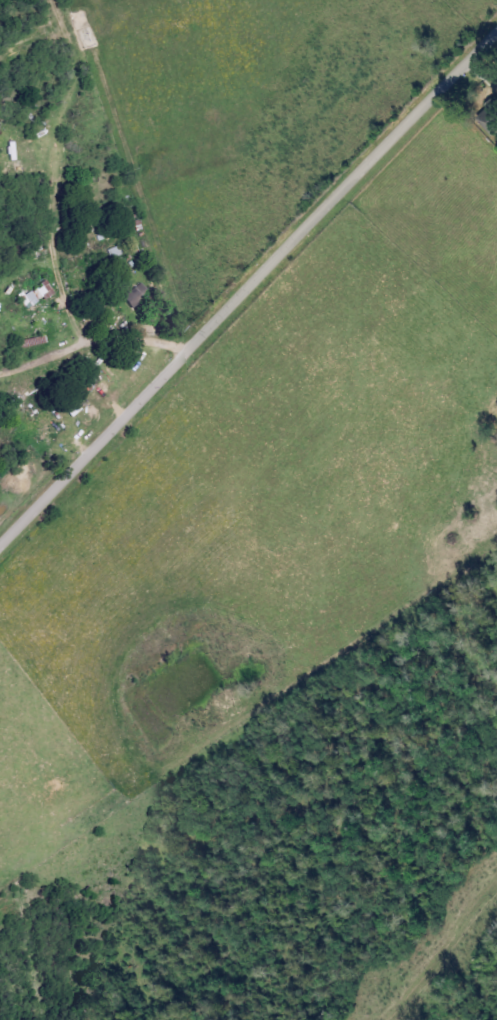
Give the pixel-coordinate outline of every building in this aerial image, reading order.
[(21,298),(28,309),(56,292),(49,281),(21,298)]
